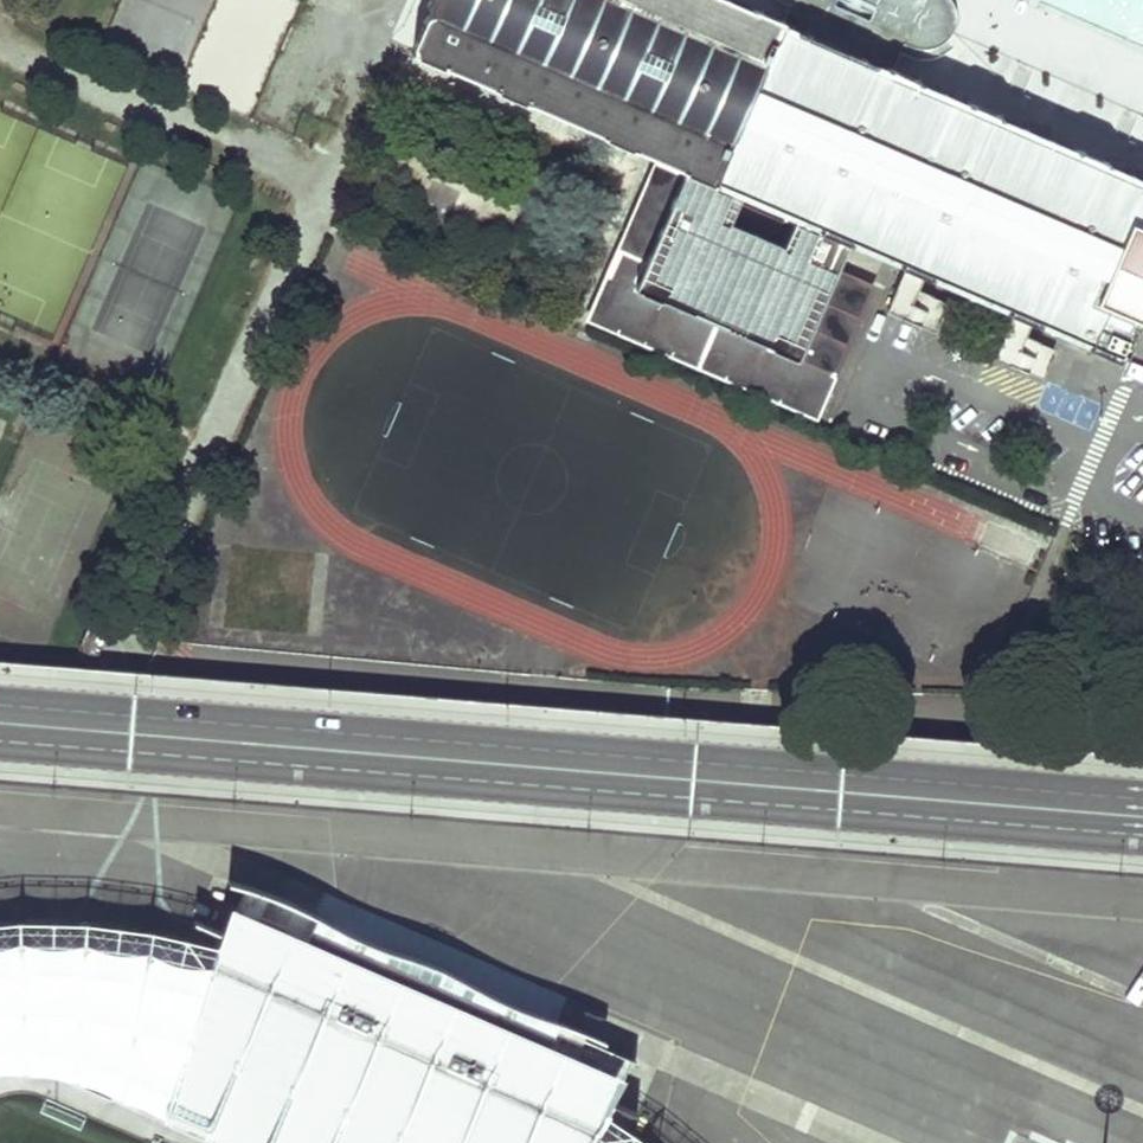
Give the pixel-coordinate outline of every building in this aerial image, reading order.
[(296,0),(217,0),(182,89),(250,116),(296,0)] [(813,418),(869,289),(834,274),(848,242),(899,264),(898,268),(902,269),(919,277),(927,280),(928,277),(1007,312),(1006,314),(1012,317),(1029,324),(1035,326),(1036,323),(1061,334),(1087,346),(1085,349),(1115,362),(1118,357),(1125,353),(1136,328),(1133,327),(1137,319),(1141,321),(1142,316),(1142,182),(1103,165),(1104,163),(1075,150),(1074,154),(997,120),(998,117),(968,104),(967,107),(915,84),(916,82),(887,70),(886,72),(780,26),(782,22),(752,9),(751,11),(726,0),(426,0),(424,5),(427,12),(430,13),(428,19),(425,18),(412,48),(414,55),(412,58),(417,61),(441,71),(443,67),(496,91),(495,94),(523,106),(524,103),(602,137),(602,138),(632,152),(633,150),(654,159),(657,160),(684,172),(672,201),(643,189),(587,319),(813,418)] [(780,26),(886,72),(887,70),(899,45),(913,51),(925,51),(947,41),(957,23),(956,12),(951,1),(951,0),(791,0),(782,22),(780,26)] [(657,160),(643,189),(672,201),(684,172),(657,160)] [(902,269),(882,316),(932,336),(947,303),(914,291),(919,277),(902,269)] [(1012,317),(992,361),(1039,382),(1055,348),(1024,336),(1029,324),(1012,317)] [(591,1139),(612,1103),(632,1058),(293,913),(296,907),(246,886),(227,937),(221,934),(208,971),(139,949),(74,939),(0,940),(0,1065),(21,1065),(64,1070),(112,1087),(212,1129),(244,1142),(600,1142),(591,1139)] [(212,1129),(112,1087),(64,1070),(21,1065),(0,1065),(0,1090),(33,1100),(131,1142),(244,1142),(212,1129)]
